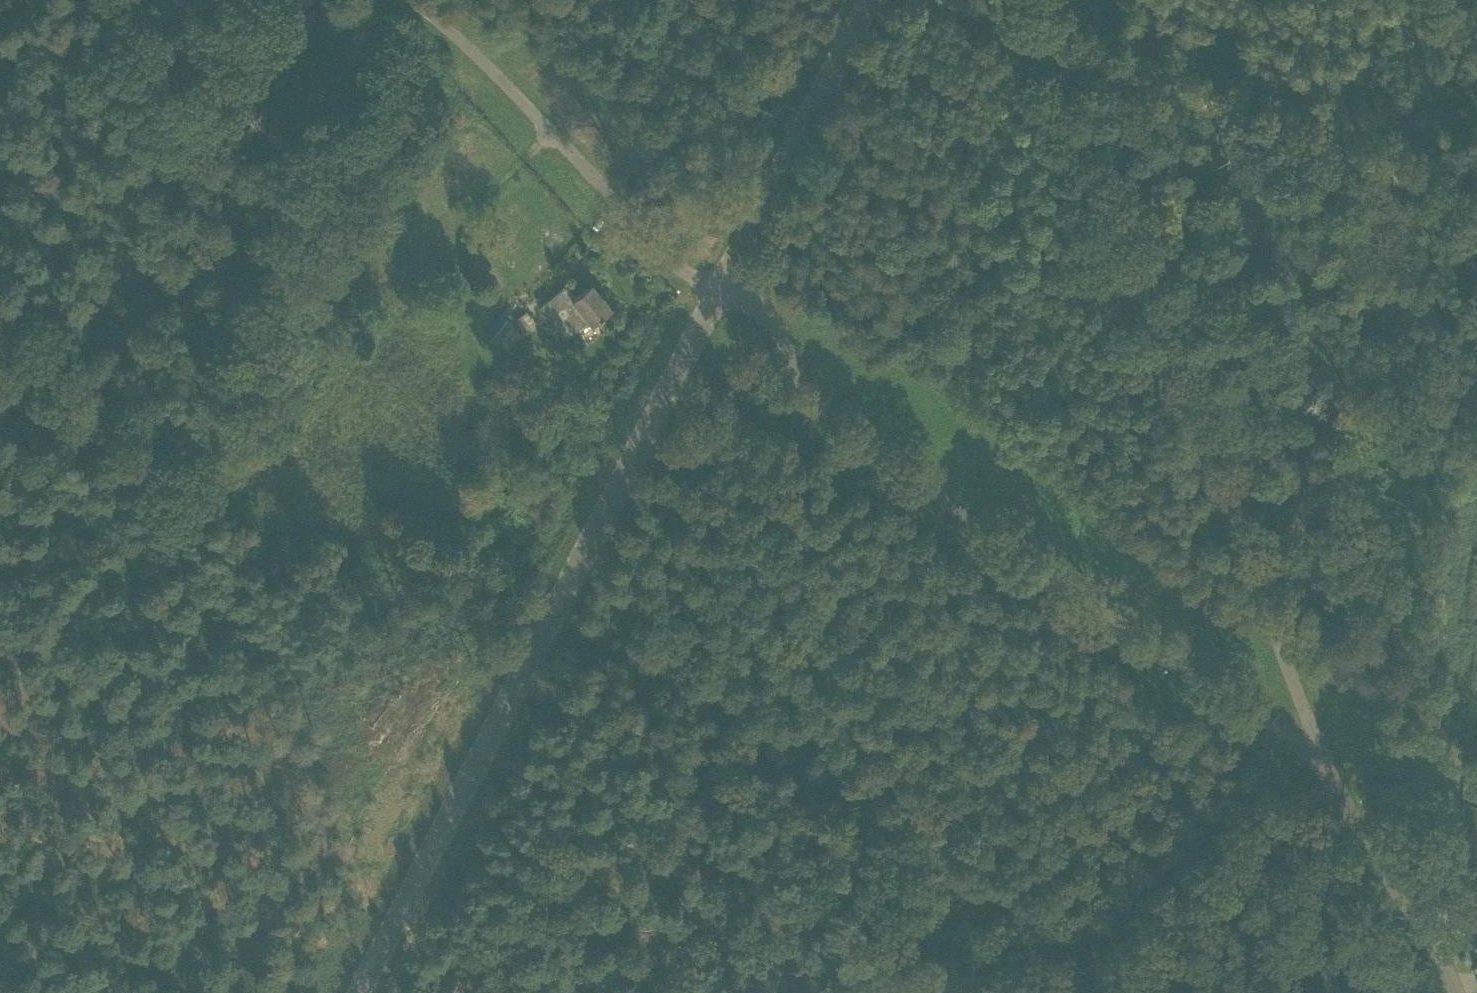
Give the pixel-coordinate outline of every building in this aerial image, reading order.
[(612,309),(592,283),(576,296),(566,285),(540,306),(566,338),(589,319),(593,324),(612,309)] [(526,331),(532,325),(522,314),(516,319),(526,331)] [(1414,872),(1419,882),(1426,878),(1421,868),(1414,872)]
